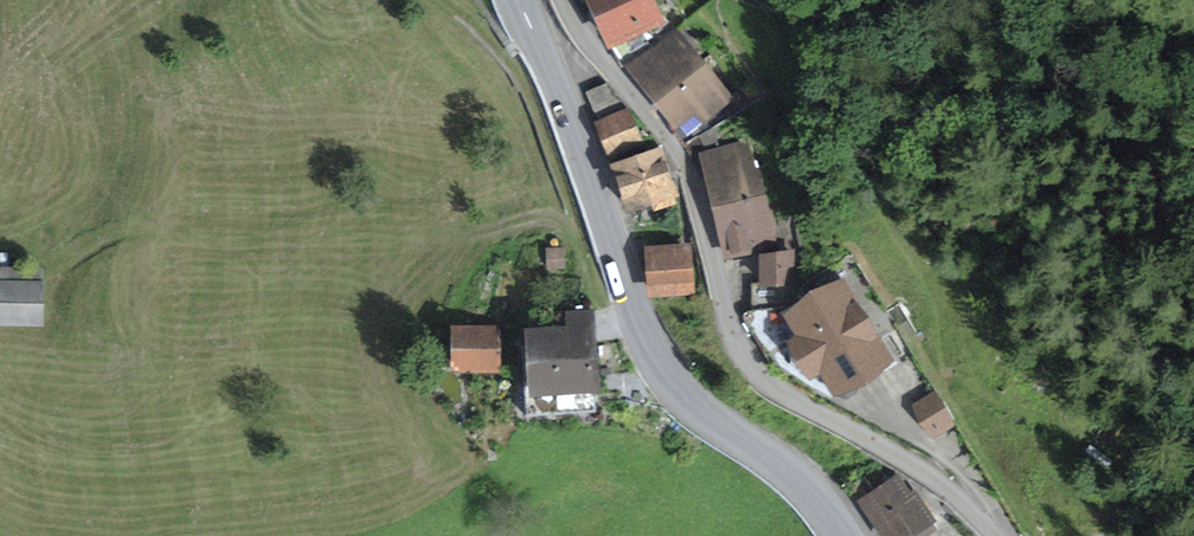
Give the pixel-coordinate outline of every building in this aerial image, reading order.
[(611,41),(659,19),(650,0),(592,0),(611,41)] [(727,96),(677,32),(633,67),(683,131),(727,96)] [(626,110),(596,123),(610,155),(640,142),(626,110)] [(748,143),(705,153),(728,250),(771,241),(748,143)] [(659,151),(614,166),(628,208),(673,193),(659,151)] [(689,241),(647,242),(649,293),(692,291),(689,241)] [(794,253),(764,254),(765,282),(795,281),(794,253)] [(52,281),(11,280),(10,324),(50,325),(52,281)] [(838,282),(789,312),(805,337),(795,344),(818,382),(829,375),(844,399),(894,369),(875,339),(882,335),(859,299),(852,304),(838,282)] [(569,330),(530,331),(533,391),(598,388),(594,313),(568,314),(569,330)] [(497,329),(455,328),(454,367),(496,368),(497,329)] [(931,392),(913,404),(934,436),(952,424),(931,392)] [(862,504),(886,535),(915,535),(931,525),(897,479),(862,504)]
